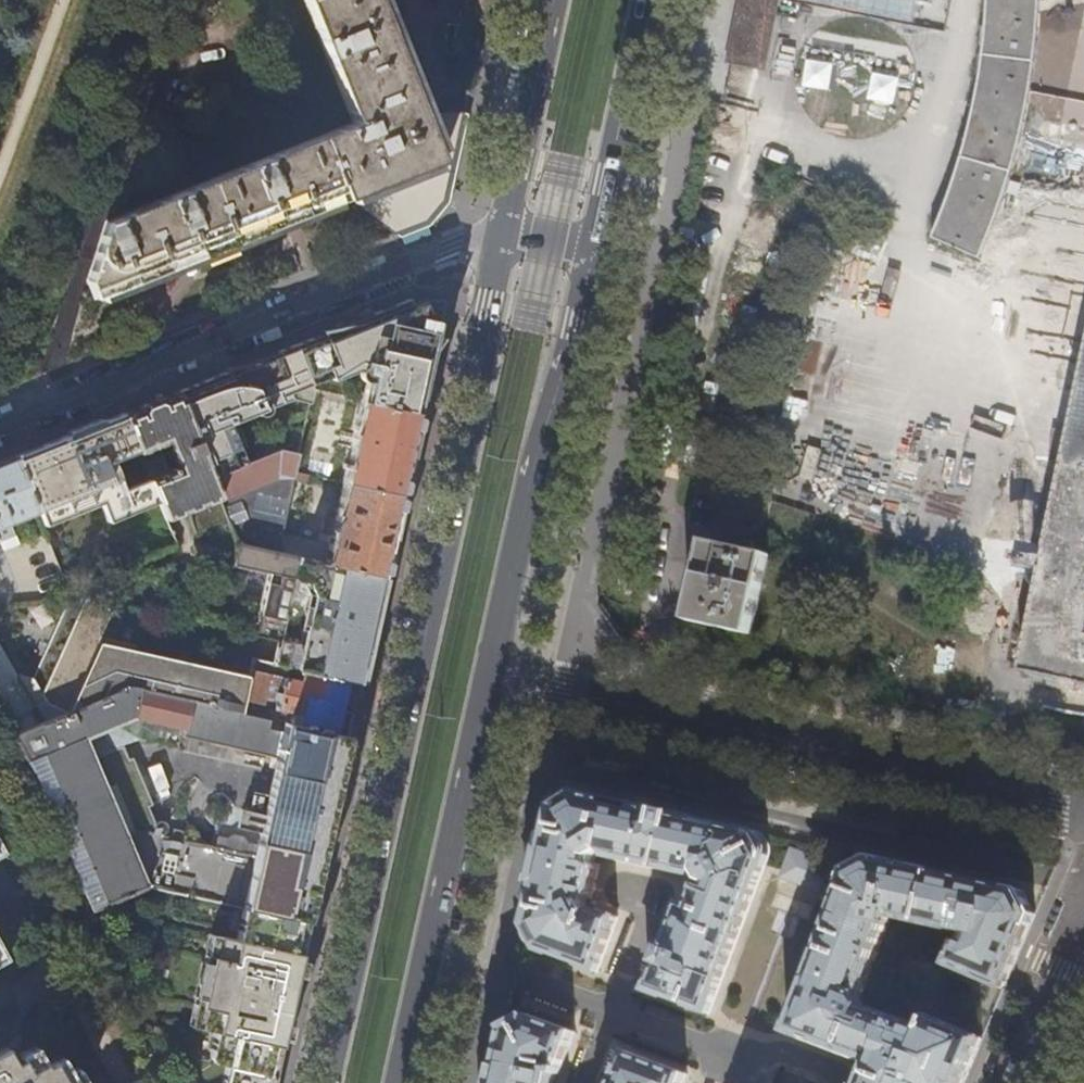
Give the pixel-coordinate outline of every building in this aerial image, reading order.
[(350,129),(102,225),(81,284),(90,301),(341,203),(443,161),(424,116),(392,34),(379,0),(300,0),(350,129)] [(765,74),(779,0),(738,0),(725,67),(765,74)] [(987,16),(983,53),(978,87),(972,115),(967,137),(962,160),(956,180),(949,199),(942,217),(933,239),(981,260),(993,230),(1005,192),(1016,153),(1025,117),(1033,78),(1040,29),(1042,10),(1042,0),(988,0),(987,16)] [(443,161),(341,203),(395,235),(404,231),(426,222),(444,201),(458,138),(464,113),(445,111),(424,116),(443,161)] [(299,454),(304,431),(313,391),(325,394),(360,401),(419,414),(425,387),(436,338),(442,310),(425,306),(423,302),(410,309),(408,305),(409,299),(398,303),(333,329),(280,350),(248,363),(214,377),(194,384),(177,392),(211,478),(281,451),(299,454)] [(1083,682),(1083,364),(1020,669),(1083,682)] [(304,431),(316,433),(325,394),(313,391),(304,431)] [(147,403),(123,413),(159,500),(167,520),(186,513),(196,536),(230,524),(211,478),(177,392),(147,403)] [(348,453),(342,483),(401,495),(410,454),(419,414),(360,401),(350,447),(345,446),(344,452),(348,453)] [(159,500),(123,413),(106,420),(52,441),(15,456),(38,513),(42,525),(78,511),(101,502),(108,520),(159,500)] [(295,474),(299,454),(281,451),(211,478),(230,524),(237,543),(383,576),(391,538),(401,495),(342,483),(328,544),(282,533),(294,480),(298,481),(300,475),(295,474)] [(1,540),(16,535),(12,523),(38,513),(15,456),(0,462),(0,537),(1,540)] [(680,616),(744,630),(762,548),(698,534),(680,616)] [(373,620),(383,576),(237,543),(234,564),(269,572),(259,621),(265,622),(262,637),(279,641),(274,663),(360,683),(363,668),(373,620)] [(70,712),(103,637),(125,584),(87,598),(82,609),(73,605),(73,603),(72,598),(32,680),(23,685),(0,647),(0,717),(12,737),(70,712)] [(134,651),(103,637),(70,712),(72,712),(131,687),(241,712),(249,677),(134,651)] [(254,659),(249,677),(241,712),(259,716),(263,697),(274,699),(276,692),(280,693),(274,720),(348,736),(353,711),(356,699),(360,683),(274,664),(254,659)] [(259,716),(241,712),(131,687),(72,712),(83,737),(133,716),(184,728),(183,734),(277,755),(255,855),(141,830),(124,836),(145,887),(149,885),(243,907),(307,921),(316,881),(328,826),(340,772),(348,736),(274,720),(259,716)] [(92,910),(145,887),(124,836),(83,737),(72,712),(70,712),(12,737),(33,773),(92,910)] [(154,764),(160,795),(172,792),(166,762),(154,764)] [(648,991),(709,1013),(769,857),(756,832),(577,793),(554,807),(550,827),(545,848),(537,884),(528,926),(539,950),(598,972),(618,919),(595,910),(590,913),(586,904),(587,898),(591,899),(594,891),(597,878),(600,868),(599,867),(599,866),(595,865),(596,858),(603,853),(607,858),(692,877),(701,873),(705,881),(697,886),(690,906),(682,903),(678,914),(664,951),(664,952),(661,961),(659,961),(648,991)] [(537,884),(545,848),(542,847),(539,863),(534,884),(537,884)] [(983,1038),(931,1016),(926,1028),(865,1006),(861,1000),(892,917),(969,934),(965,944),(958,942),(949,964),(1004,989),(1036,915),(1024,891),(978,881),(914,867),(872,858),(849,871),(788,1032),(823,1046),(869,1063),(864,1076),(861,1082),(964,1082),(983,1038)] [(298,961),(307,921),(243,907),(236,937),(220,935),(216,956),(211,955),(204,988),(288,1005),(298,961)] [(221,1082),(271,1082),(283,1030),(288,1005),(204,988),(200,1004),(205,1005),(200,1026),(216,1030),(210,1056),(213,1062),(225,1064),(221,1082)] [(549,1078),(555,1079),(556,1074),(559,1074),(575,1033),(528,1015),(506,1028),(493,1082),(548,1082),(549,1078)] [(76,1067),(69,1071),(60,1056),(45,1064),(35,1046),(18,1055),(20,1059),(14,1062),(5,1047),(0,1050),(0,1082),(85,1082),(76,1067)] [(686,1074),(626,1051),(614,1082),(683,1082),(686,1074)]
